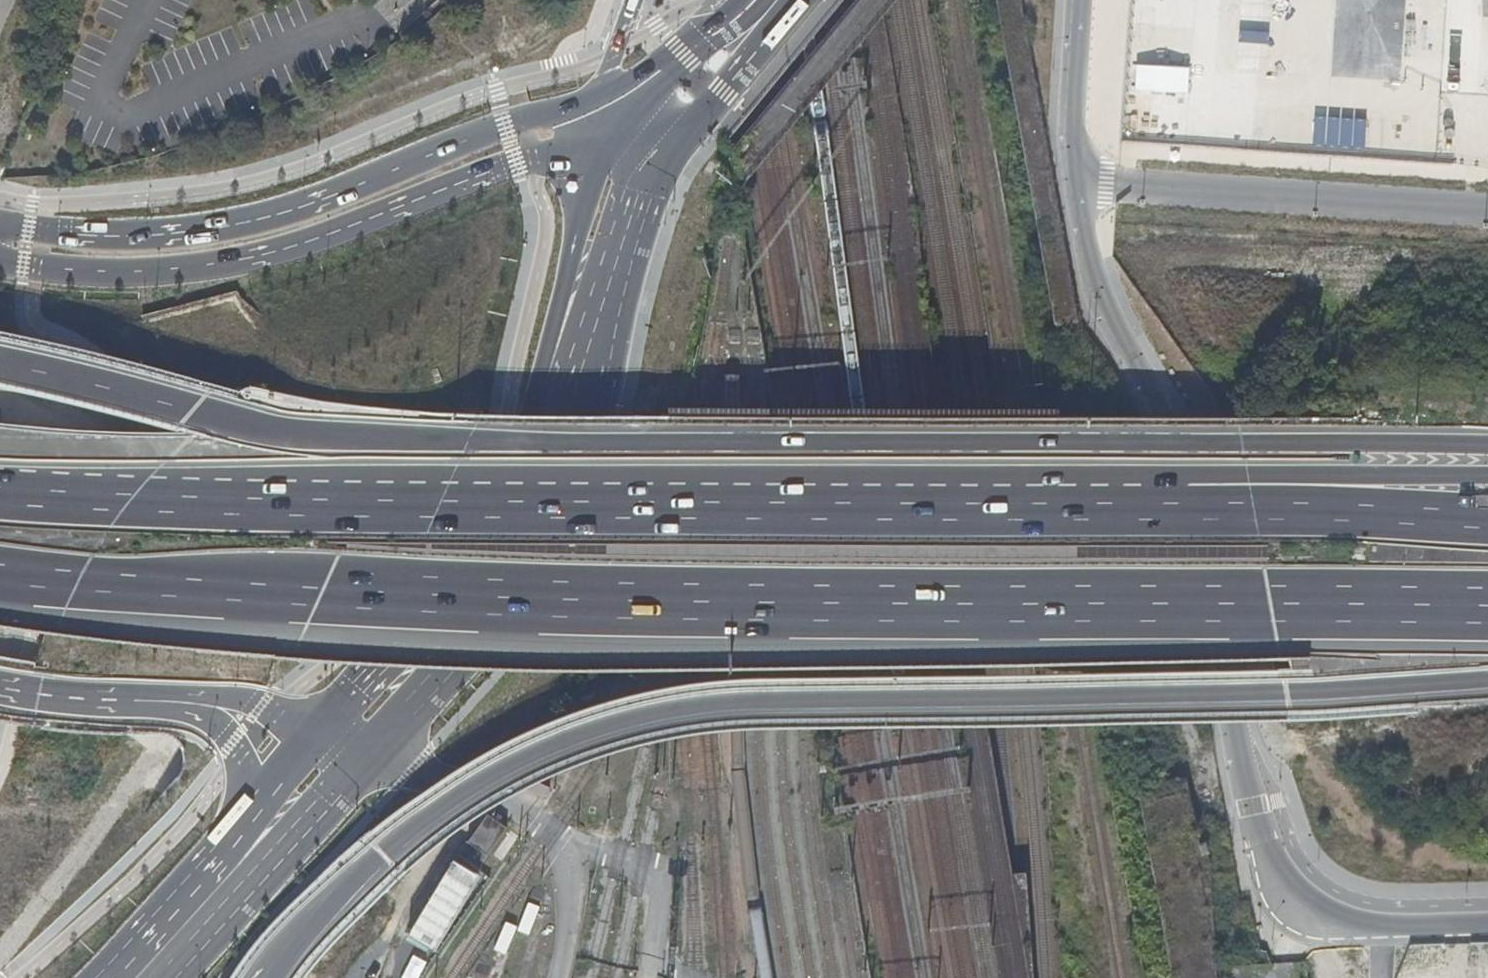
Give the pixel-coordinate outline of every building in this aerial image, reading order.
[(487,855),(505,828),(483,814),(465,841),(487,855)] [(445,857),(402,935),(436,954),(479,876),(445,857)]
